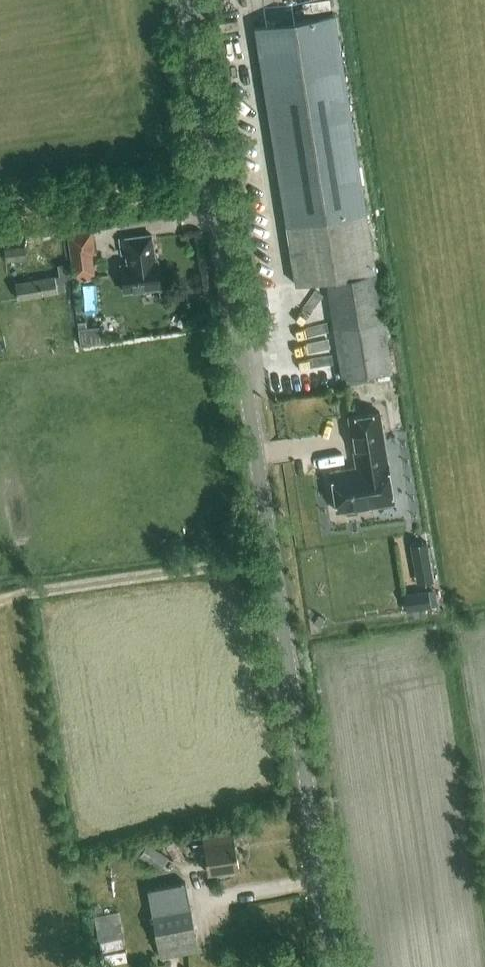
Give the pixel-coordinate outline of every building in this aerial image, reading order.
[(332,0),(261,0),(265,24),(254,26),(296,284),(327,278),(342,376),(391,369),(366,211),(332,0)] [(93,251),(89,226),(65,229),(73,279),(92,276),(89,252),(93,251)] [(156,258),(154,258),(151,234),(120,238),(122,253),(126,252),(127,262),(121,263),(124,290),(160,285),(156,258)] [(26,246),(8,248),(9,260),(27,258),(26,246)] [(64,282),(70,281),(67,263),(58,264),(59,275),(15,282),(17,297),(65,290),(64,282)] [(359,508),(393,502),(379,411),(348,416),(356,467),(330,471),(337,511),(344,510),(347,514),(357,512),(359,508)] [(409,590),(413,608),(441,602),(438,585),(409,590)] [(208,872),(239,868),(233,833),(202,838),(208,872)] [(185,855),(174,838),(165,844),(175,861),(185,855)] [(168,856),(147,843),(139,854),(161,868),(168,856)] [(148,888),(160,958),(197,952),(185,882),(148,888)] [(125,948),(117,912),(94,917),(101,952),(125,948)] [(127,962),(124,948),(102,953),(104,966),(127,962)]
